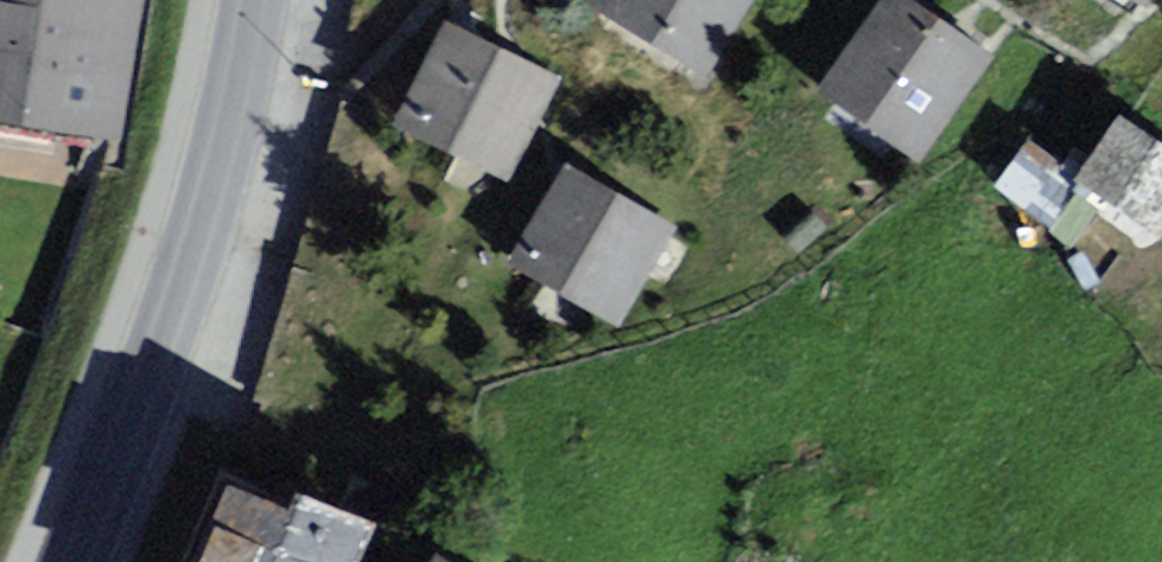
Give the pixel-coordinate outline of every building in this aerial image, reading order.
[(136,0),(0,0),(0,124),(114,142),(136,0)] [(595,16),(688,63),(721,0),(603,0),(595,16)] [(904,0),(898,0),(838,90),(918,143),(980,51),(904,0)] [(541,76),(447,28),(395,130),(489,178),(541,76)] [(1126,121),(1079,187),(1159,243),(1161,238),(1161,147),(1126,121)] [(659,220),(566,173),(514,274),(607,322),(659,220)] [(225,503),(199,561),(347,561),(350,556),(225,503)]
